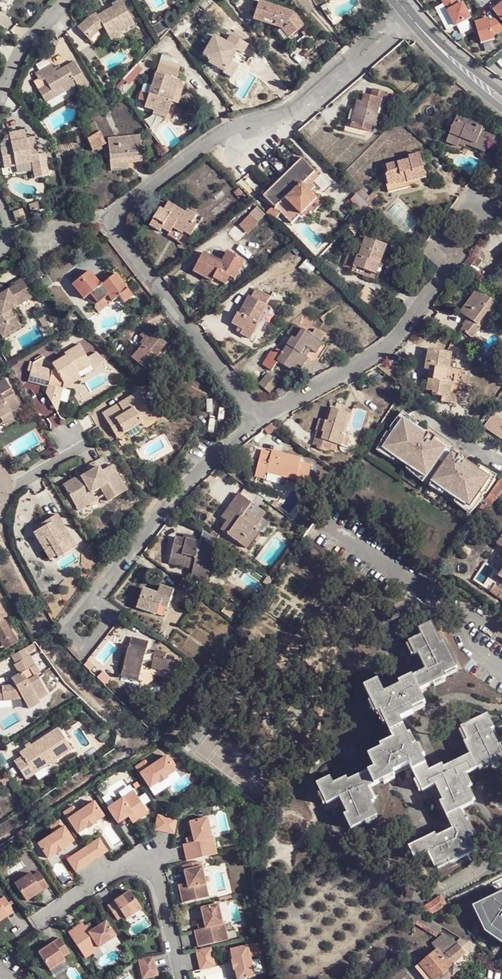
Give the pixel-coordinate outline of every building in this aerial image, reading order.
[(87,20),(95,33),(102,29),(106,27),(111,36),(123,28),(126,32),(137,26),(123,0),(122,0),(114,4),(114,5),(117,10),(110,14),(107,10),(101,14),(100,11),(93,15),(87,20)] [(291,36),(302,28),(290,12),(258,0),(252,17),(282,27),(291,36)] [(472,19),(464,4),(461,5),(459,0),(452,0),(445,3),(457,26),(472,19)] [(117,10),(114,5),(107,10),(110,14),(117,10)] [(483,44),(497,40),(496,36),(501,32),(501,24),(498,19),(492,22),(491,20),(477,24),(483,44)] [(95,33),(87,20),(81,26),(89,36),(95,33)] [(127,36),(126,32),(123,28),(111,36),(115,43),(127,36)] [(95,33),(98,39),(105,36),(102,29),(95,33)] [(235,48),(241,52),(247,41),(229,32),(224,40),(214,35),(202,54),(208,57),(207,62),(219,68),(224,69),(235,48)] [(93,42),(98,39),(95,33),(89,36),(93,42)] [(245,54),(241,52),(235,48),(224,69),(219,68),(218,71),(233,78),(245,54)] [(81,87),(89,83),(75,58),(57,69),(51,60),(35,68),(37,73),(46,74),(50,82),(41,87),(48,98),(57,93),(54,87),(63,83),(66,88),(77,82),(81,87)] [(168,104),(172,89),(176,67),(159,62),(152,85),(146,84),(140,107),(166,113),(168,104)] [(122,78),(128,84),(142,70),(136,65),(122,78)] [(386,99),(391,89),(377,84),(373,92),(368,91),(364,99),(361,98),(350,122),(371,130),(375,122),(379,124),(382,114),(377,112),(383,98),(386,99)] [(179,91),(172,89),(168,104),(175,105),(179,91)] [(483,157),(490,139),(481,135),(482,132),(464,126),(464,123),(454,120),(445,148),(456,151),(457,149),(483,157)] [(46,152),(38,153),(37,147),(33,131),(25,132),(24,125),(8,129),(10,141),(0,144),(0,148),(2,158),(14,156),(15,162),(30,158),(32,166),(33,173),(49,169),(46,152)] [(108,140),(98,127),(86,135),(93,149),(108,140)] [(108,161),(124,162),(141,163),(143,139),(109,138),(108,161)] [(407,181),(408,184),(427,180),(421,152),(409,155),(409,159),(386,164),(387,172),(386,173),(387,184),(407,181)] [(16,169),(32,166),(30,158),(15,162),(16,169)] [(267,212),(276,221),(281,215),(291,224),(317,197),(306,185),(317,173),(302,160),(264,198),(272,206),(267,212)] [(409,190),(408,184),(407,181),(387,184),(384,185),(385,194),(409,190)] [(360,214),(370,203),(357,191),(348,202),(360,214)] [(177,226),(189,234),(193,237),(199,228),(194,223),(199,216),(191,210),(188,215),(173,205),(168,212),(164,208),(152,226),(163,233),(165,230),(172,234),(177,226)] [(248,233),(265,214),(256,206),(239,225),(248,233)] [(14,221),(26,218),(23,209),(12,212),(14,221)] [(181,245),(189,234),(177,226),(172,234),(170,237),(181,245)] [(382,262),(388,245),(367,236),(360,254),(350,251),(345,265),(355,268),(356,266),(374,272),(379,261),(382,262)] [(473,249),(463,262),(471,267),(475,262),(480,266),(486,258),(473,249)] [(235,280),(247,260),(230,251),(224,260),(207,250),(196,270),(214,282),(217,278),(226,283),(230,277),(235,280)] [(122,306),(133,297),(117,275),(112,279),(101,286),(98,281),(90,271),(80,279),(82,281),(77,284),(86,298),(89,296),(96,306),(106,298),(110,304),(117,299),(122,306)] [(101,286),(112,279),(108,273),(98,281),(101,286)] [(84,299),(86,298),(77,284),(82,281),(80,279),(73,284),(84,299)] [(17,315),(14,310),(23,303),(13,283),(5,286),(6,289),(0,292),(0,336),(3,342),(21,333),(13,317),(17,315)] [(366,286),(358,294),(371,306),(378,297),(366,286)] [(481,327),(492,311),(498,304),(479,290),(462,313),(474,323),(471,326),(465,322),(460,330),(473,338),(481,327)] [(253,340),(271,309),(264,304),(268,297),(260,292),(255,299),(252,298),(242,314),(240,313),(235,322),(245,329),(242,334),(253,340)] [(96,315),(110,304),(106,298),(92,309),(96,315)] [(14,310),(17,315),(27,310),(23,303),(14,310)] [(498,316),(492,311),(481,327),(487,331),(498,316)] [(152,355),(163,343),(152,332),(156,327),(150,321),(138,335),(142,339),(126,357),(144,372),(156,359),(152,355)] [(296,340),(304,331),(295,324),(287,334),(292,337),(296,340)] [(323,345),(304,331),(296,340),(292,337),(281,352),(278,350),(274,354),(272,352),(263,364),(274,371),(281,363),(292,372),(298,365),(303,369),(310,359),(307,356),(312,350),(317,354),(323,345)] [(79,343),(72,348),(83,367),(90,363),(79,343)] [(454,351),(429,347),(425,367),(432,368),(429,387),(435,388),(434,393),(451,395),(455,373),(451,372),(454,351)] [(64,364),(71,376),(75,373),(75,372),(83,367),(72,348),(64,352),(65,354),(63,354),(68,361),(64,364)] [(60,357),(64,364),(68,361),(63,354),(60,357)] [(32,362),(32,364),(45,364),(46,355),(32,362)] [(60,383),(71,376),(64,364),(61,365),(57,358),(56,359),(49,365),(45,364),(32,364),(30,380),(43,382),(44,375),(50,376),(49,384),(47,390),(57,394),(60,383)] [(63,386),(73,380),(71,376),(60,383),(57,394),(47,390),(47,392),(59,409),(63,386)] [(269,397),(277,385),(266,376),(258,389),(269,397)] [(0,392),(0,418),(1,417),(4,422),(15,417),(12,412),(21,406),(5,379),(0,382),(0,392)] [(107,411),(120,435),(136,425),(139,428),(149,422),(133,395),(107,411)] [(336,409),(343,411),(345,403),(338,401),(336,409)] [(351,414),(343,411),(336,409),(333,408),(328,422),(320,419),(317,430),(323,432),(319,444),(332,449),(334,444),(346,448),(349,437),(344,435),(337,433),(338,427),(346,429),(351,414)] [(114,439),(120,435),(107,411),(100,414),(114,439)] [(489,432),(495,436),(501,441),(501,420),(499,418),(489,432)] [(426,437),(403,419),(383,447),(424,478),(445,451),(433,442),(435,439),(429,434),(426,437)] [(323,432),(317,430),(313,443),(319,444),(323,432)] [(272,450),(271,454),(270,458),(267,469),(295,477),(299,464),(301,458),(272,450)] [(450,455),(430,482),(465,509),(485,482),(463,464),(465,462),(459,457),(457,460),(450,455)] [(267,469),(270,458),(260,456),(255,475),(264,477),(267,469)] [(106,475),(116,469),(112,463),(102,469),(106,475)] [(307,467),(299,464),(295,477),(294,483),(302,486),(307,467)] [(128,489),(116,469),(106,475),(102,469),(100,465),(82,475),(85,479),(79,482),(77,477),(76,475),(64,482),(77,504),(81,502),(85,498),(87,494),(92,492),(102,487),(109,500),(128,489)] [(484,502),(491,506),(501,491),(501,476),(484,502)] [(97,500),(92,492),(87,494),(85,498),(81,502),(77,504),(80,509),(97,500)] [(265,511),(239,494),(228,511),(232,514),(220,530),(239,542),(243,536),(246,538),(265,511)] [(477,511),(499,527),(501,522),(501,514),(491,506),(484,502),(477,511)] [(57,536),(66,530),(55,513),(45,519),(47,521),(57,536)] [(215,524),(219,528),(227,521),(222,516),(215,524)] [(65,545),(72,541),(66,530),(57,536),(47,521),(33,530),(40,542),(47,538),(56,554),(58,557),(68,550),(65,545)] [(220,544),(205,534),(203,545),(177,538),(172,560),(185,563),(186,559),(198,562),(196,572),(194,581),(210,584),(220,544)] [(47,538),(40,542),(49,557),(56,554),(47,538)] [(75,546),(72,541),(65,545),(68,550),(75,546)] [(303,559),(315,567),(325,552),(313,544),(303,559)] [(170,565),(196,572),(198,562),(186,559),(185,563),(172,560),(170,565)] [(493,584),(489,592),(501,600),(501,590),(493,584)] [(159,595),(146,591),(141,609),(169,618),(178,590),(163,585),(159,595)] [(15,635),(2,613),(7,610),(0,599),(0,634),(4,641),(15,635)] [(375,718),(381,715),(391,740),(381,744),(383,750),(369,756),(374,768),(351,778),(350,774),(334,780),(331,775),(317,781),(325,801),(341,795),(348,811),(343,813),(349,825),(375,815),(369,799),(373,797),(368,785),(394,775),(392,769),(408,762),(418,789),(434,782),(440,798),(437,800),(449,828),(437,833),(436,829),(408,841),(414,854),(428,849),(433,862),(448,856),(449,859),(474,849),(469,836),(473,834),(463,808),(473,804),(468,791),(472,789),(466,773),(492,763),(494,766),(501,763),(501,739),(497,741),(491,726),(494,725),(489,713),(462,724),(467,739),(463,741),(469,753),(448,762),(446,759),(430,765),(419,739),(415,740),(406,717),(418,713),(415,705),(430,699),(424,685),(449,675),(447,669),(457,666),(446,639),(441,641),(433,622),(418,628),(421,637),(408,642),(414,656),(418,654),(424,670),(398,680),(401,689),(384,696),(379,683),(364,689),(375,718)] [(19,642),(15,635),(4,641),(9,649),(19,642)] [(150,642),(133,636),(123,669),(142,675),(145,661),(155,659),(155,666),(172,671),(175,661),(167,658),(169,653),(158,649),(156,655),(146,655),(150,642)] [(20,673),(24,681),(18,684),(12,686),(0,687),(0,695),(6,695),(6,701),(23,699),(29,709),(43,702),(41,698),(49,692),(41,676),(44,675),(32,655),(18,664),(22,672),(20,673)] [(24,681),(20,673),(14,677),(18,684),(24,681)] [(59,751),(62,757),(72,750),(57,728),(24,751),(27,755),(18,762),(29,779),(40,772),(37,767),(59,751)] [(40,772),(62,757),(59,751),(37,767),(40,772)] [(145,757),(136,764),(149,785),(159,779),(160,780),(168,775),(167,774),(176,768),(166,753),(150,764),(145,757)] [(106,806),(117,821),(127,815),(132,812),(136,819),(148,811),(133,789),(106,806)] [(88,796),(73,804),(76,809),(91,801),(88,796)] [(73,805),(64,812),(77,833),(87,827),(88,828),(96,823),(95,822),(104,816),(94,801),(78,812),(73,805)] [(132,812),(127,815),(132,822),(136,819),(132,812)] [(169,815),(162,814),(158,829),(166,830),(169,815)] [(177,817),(169,815),(166,830),(173,832),(177,817)] [(206,816),(189,820),(193,840),(187,842),(183,843),(186,860),(216,853),(212,836),(211,837),(206,816)] [(58,818),(49,824),(53,831),(36,841),(46,856),(55,850),(56,851),(64,846),(63,845),(72,839),(58,818)] [(97,836),(91,840),(99,853),(106,849),(97,836)] [(91,840),(85,844),(93,857),(99,853),(91,840)] [(85,844),(82,847),(90,859),(93,857),(85,844)] [(82,847),(79,849),(87,861),(90,859),(82,847)] [(87,861),(79,849),(72,853),(80,866),(87,861)] [(80,866),(72,853),(65,857),(74,870),(80,866)] [(202,866),(184,870),(186,882),(187,887),(179,889),(182,902),(209,896),(202,866)] [(12,881),(14,884),(24,898),(46,884),(37,870),(30,874),(28,871),(12,881)] [(139,908),(137,905),(128,890),(106,905),(115,919),(122,915),(124,918),(139,908)] [(11,910),(1,895),(0,896),(0,917),(11,910)] [(483,908),(484,910),(480,912),(489,929),(484,932),(487,938),(501,947),(501,946),(501,898),(483,908)] [(218,903),(200,907),(204,927),(198,929),(194,930),(197,947),(227,940),(224,923),(222,923),(218,903)] [(489,929),(480,912),(475,914),(484,932),(489,929)] [(445,928),(424,915),(418,924),(438,938),(445,928)] [(113,935),(103,920),(91,928),(86,931),(83,926),(80,922),(66,931),(83,957),(97,948),(96,946),(113,935)] [(87,922),(83,926),(86,931),(91,928),(87,922)] [(459,942),(446,934),(434,943),(438,949),(421,962),(434,978),(436,978),(469,953),(459,942)] [(67,951),(58,937),(35,951),(47,969),(62,959),(61,956),(67,951)] [(469,953),(479,945),(464,938),(459,942),(469,953)] [(254,944),(229,949),(232,960),(230,961),(232,970),(234,970),(236,978),(242,978),(253,976),(249,957),(256,955),(254,944)] [(211,952),(196,955),(198,963),(212,959),(211,952)] [(212,959),(198,963),(199,970),(214,967),(212,959)] [(153,961),(138,964),(140,971),(155,968),(153,961)] [(140,971),(141,978),(156,975),(155,968),(140,971)]
